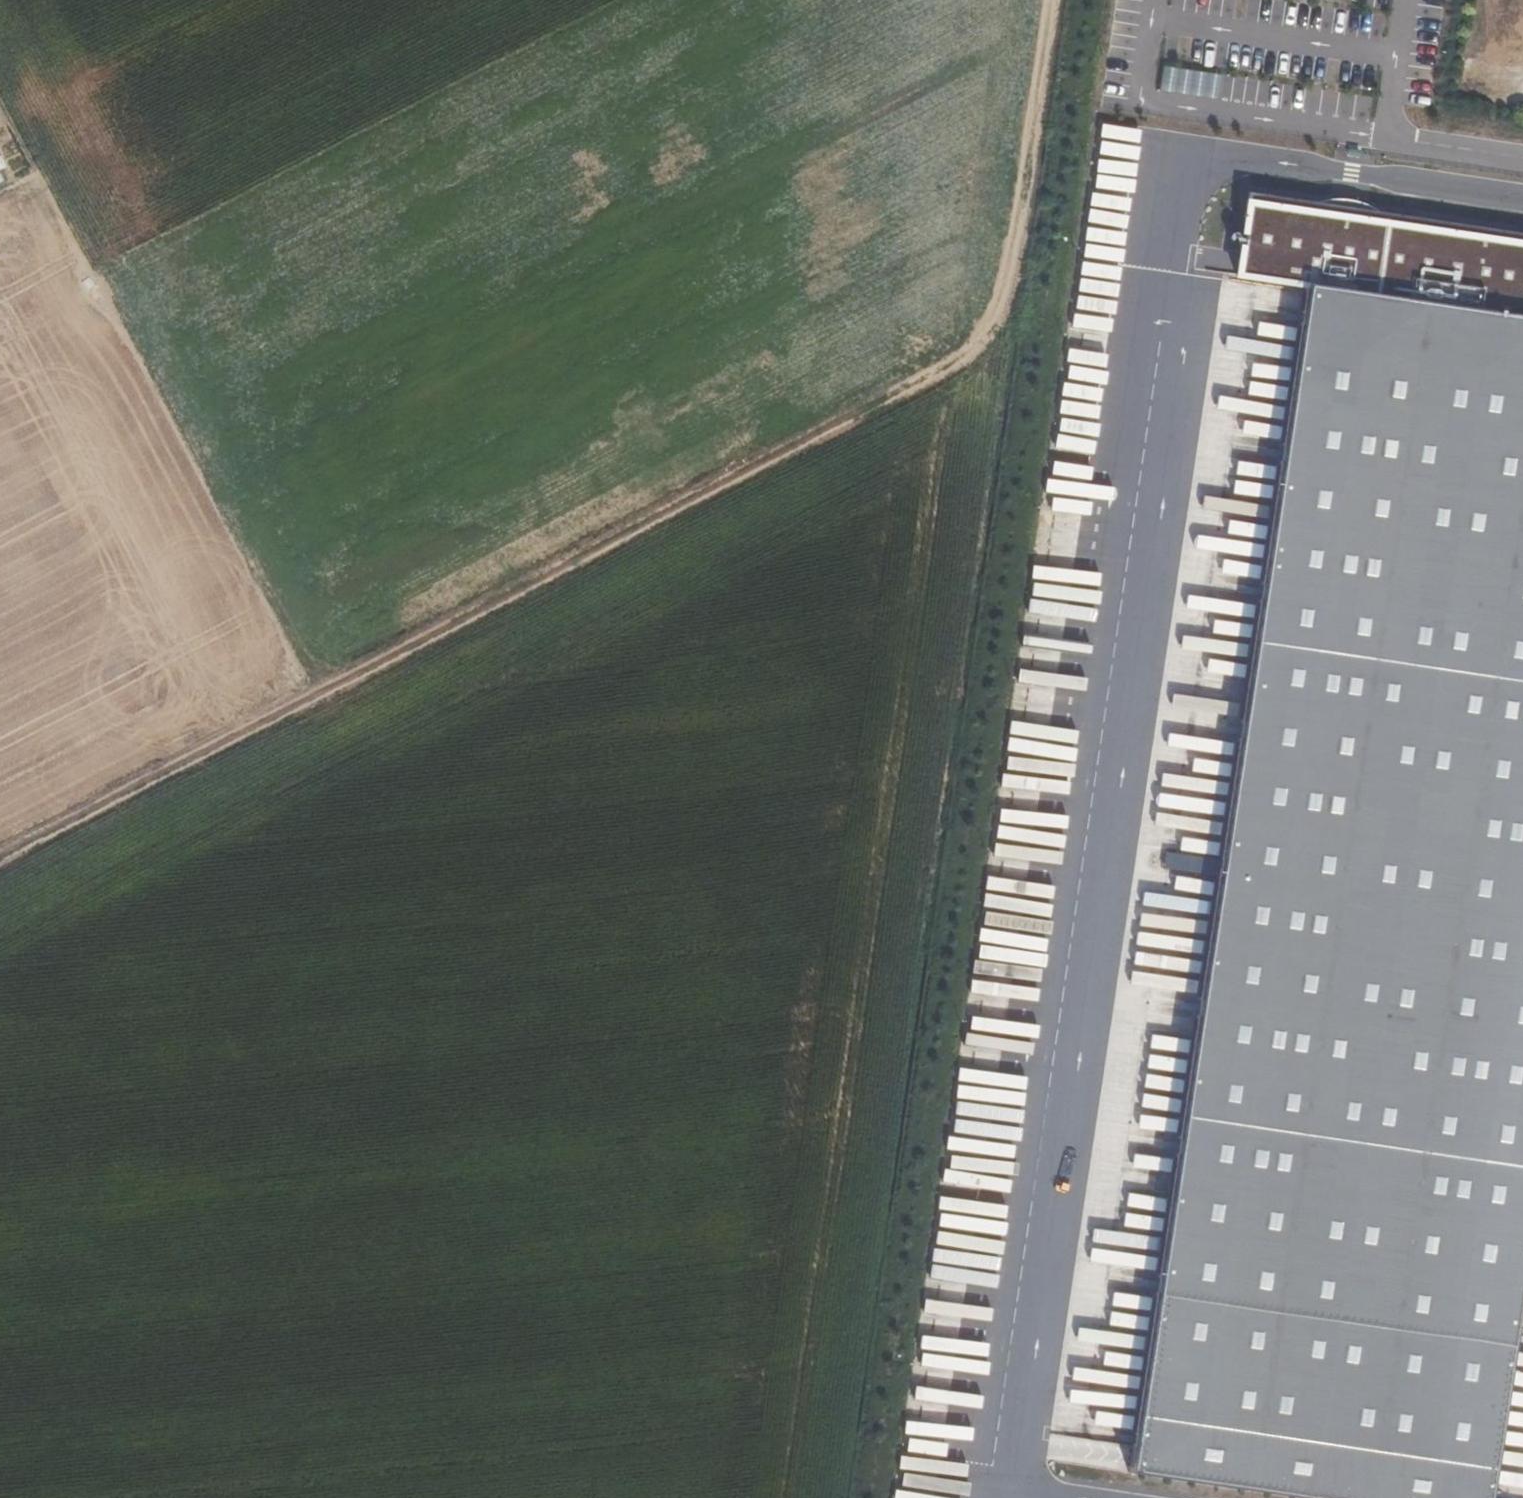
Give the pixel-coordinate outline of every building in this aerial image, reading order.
[(1245,199),(1234,277),(1303,289),(1126,1485),(1213,1497),(1492,1497),(1522,1280),(1522,242),(1245,199)]
